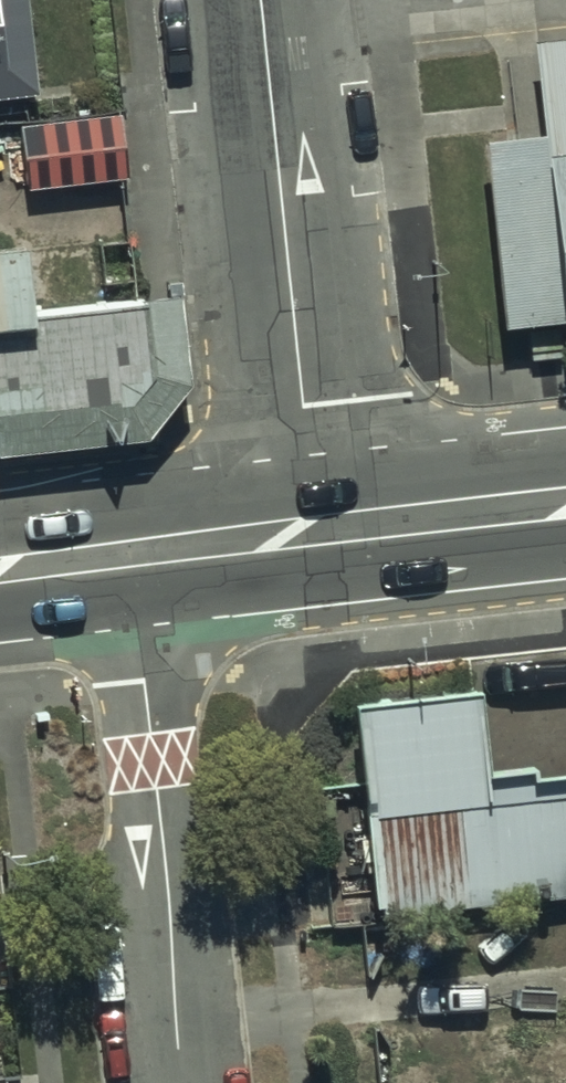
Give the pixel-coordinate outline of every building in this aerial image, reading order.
[(38,112),(27,0),(0,0),(0,116),(38,112)] [(527,67),(535,142),(508,145),(484,148),(506,339),(553,334),(556,353),(565,352),(565,62),(527,67)] [(23,133),(26,196),(127,191),(123,124),(23,133)] [(144,411),(155,389),(147,317),(31,329),(24,259),(0,261),(0,425),(144,411)] [(352,710),(372,934),(565,917),(565,793),(528,797),(526,777),(485,780),(478,698),(352,710)]
